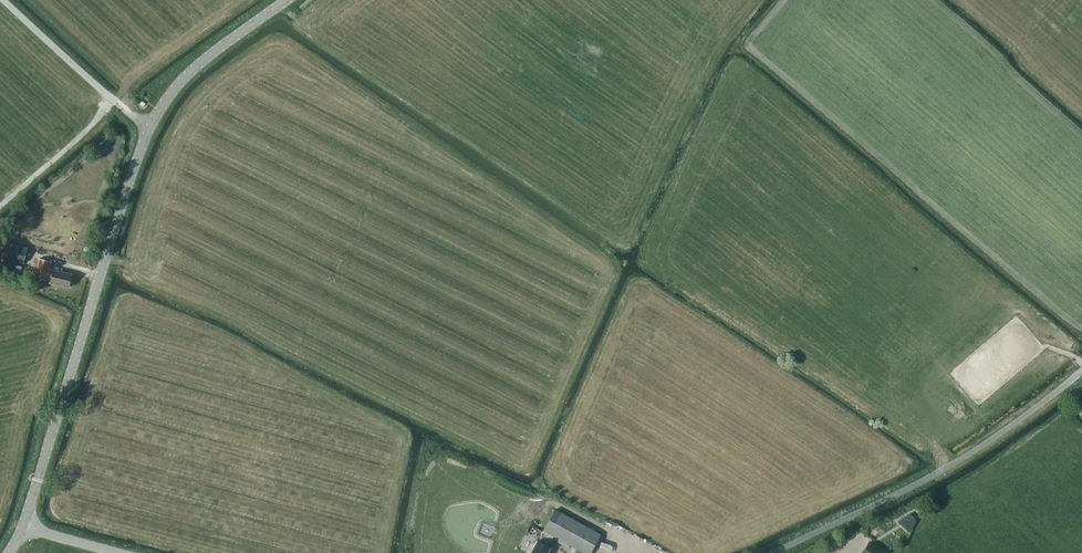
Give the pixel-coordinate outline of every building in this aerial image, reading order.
[(41,216),(39,224),(47,226),(47,225),(53,226),(53,229),(56,230),(57,228),(58,228),(60,220),(41,216)] [(8,243),(4,258),(23,263),(27,248),(8,243)] [(34,276),(45,279),(45,281),(50,283),(69,288),(72,275),(48,269),(50,261),(39,258),(34,276)] [(576,552),(590,552),(600,534),(555,509),(543,530),(545,531),(538,542),(536,541),(529,552),(547,552),(550,549),(547,547),(553,536),(578,550),(576,552)] [(869,542),(861,552),(881,552),(882,551),(869,542)]
